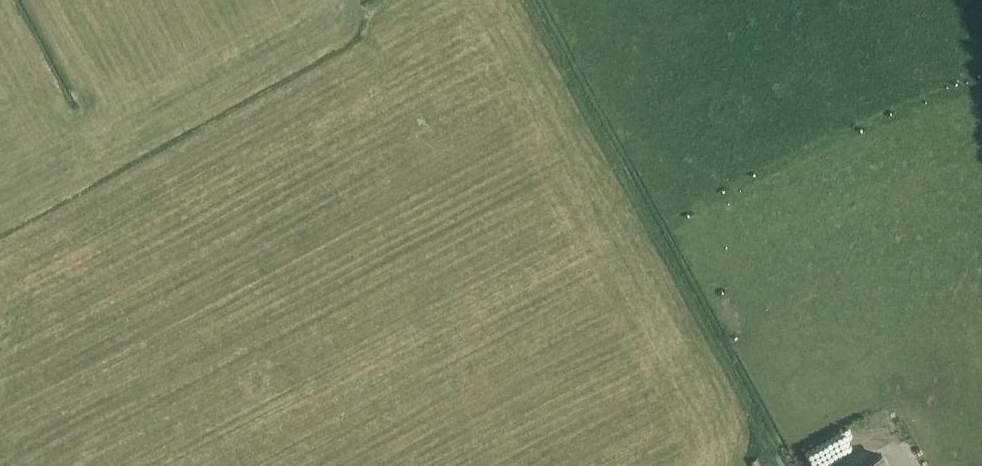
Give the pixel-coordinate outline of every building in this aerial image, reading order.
[(883,453),(861,465),(890,465),(883,453)]
